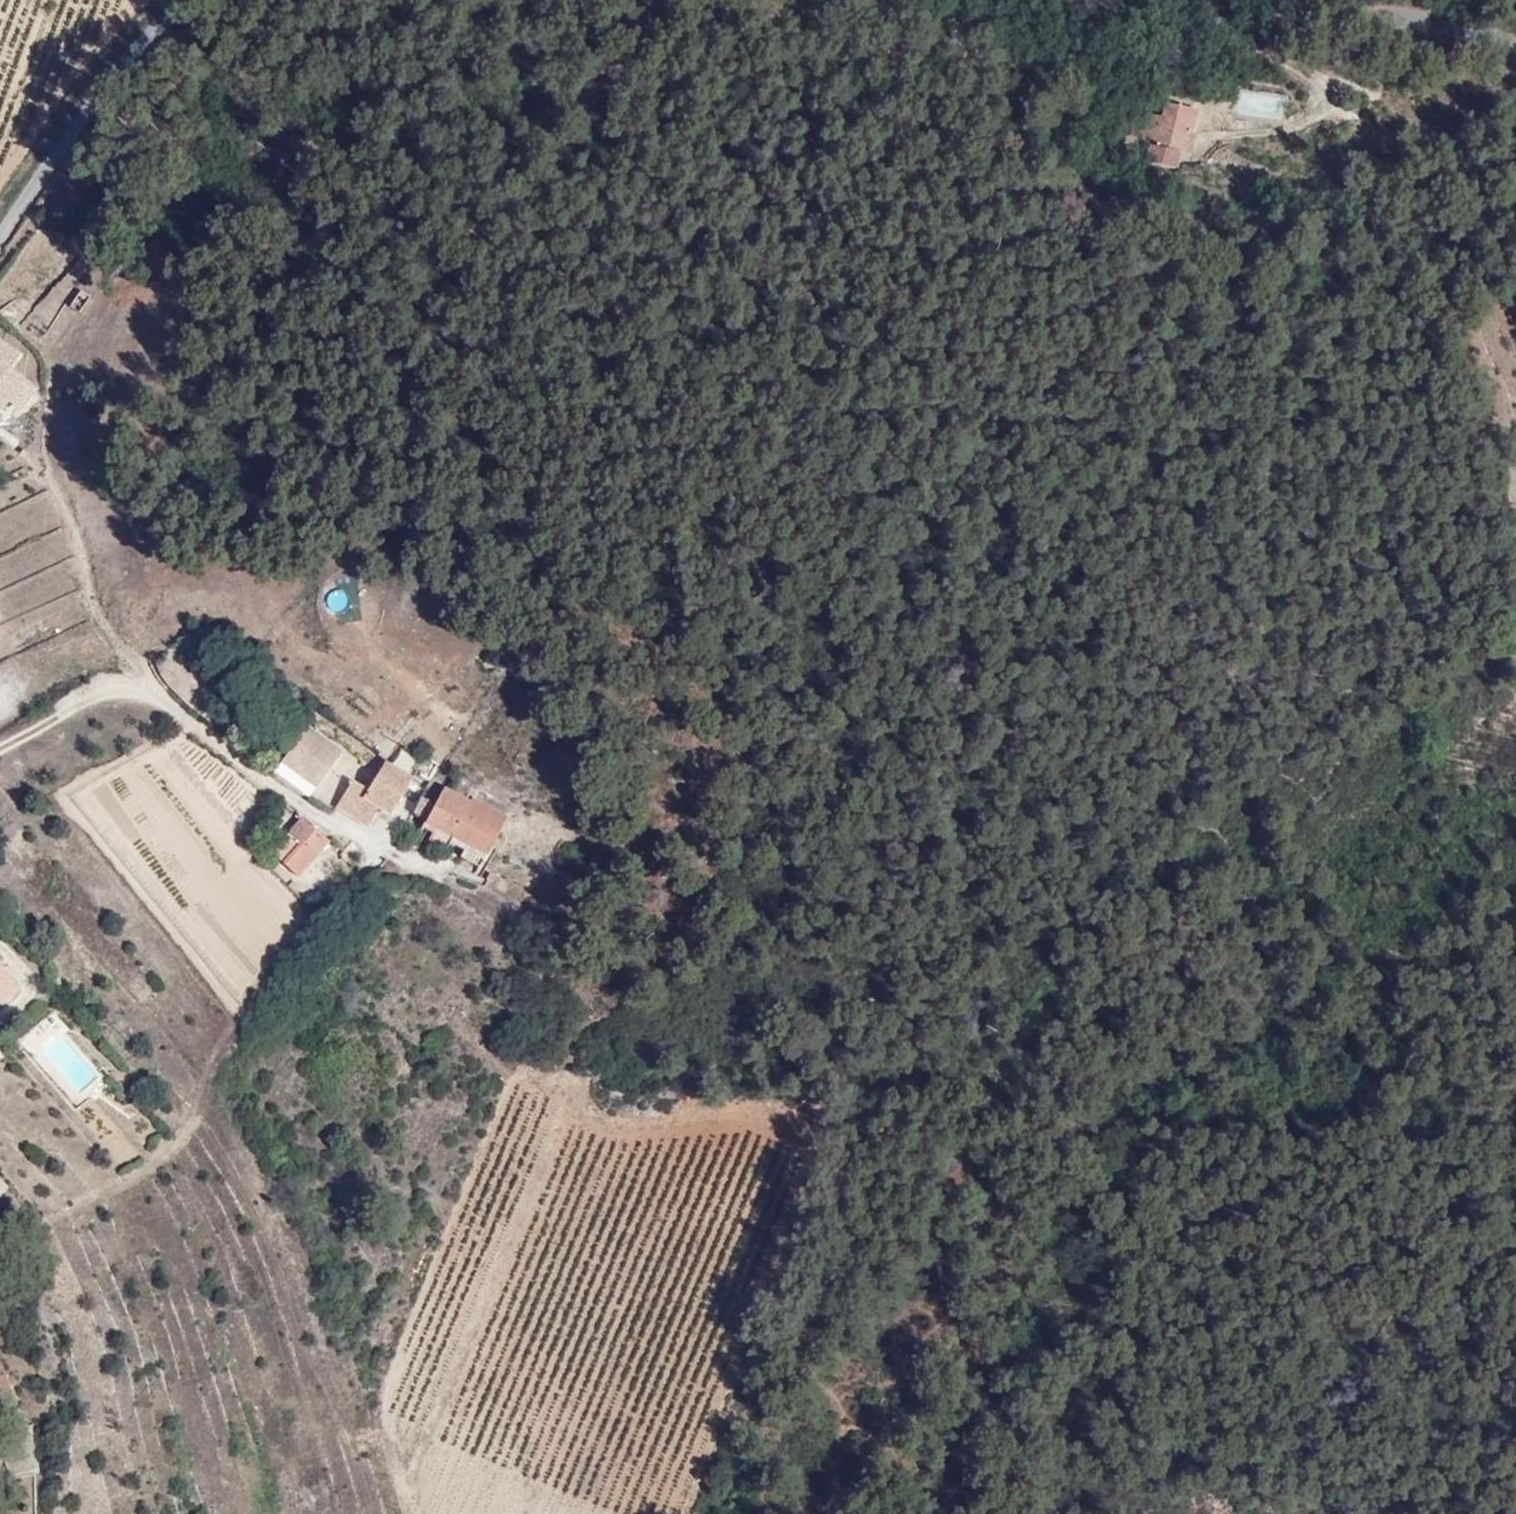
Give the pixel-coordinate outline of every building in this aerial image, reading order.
[(1233,114),(1281,121),(1285,95),(1237,88),(1233,114)] [(1206,134),(1210,112),(1175,104),(1171,121),(1158,117),(1152,146),(1162,148),(1157,168),(1189,173),(1197,133),(1206,134)] [(1206,176),(1215,135),(1206,134),(1197,133),(1189,173),(1206,176)] [(28,361),(1,341),(0,342),(0,408),(5,412),(10,407),(23,415),(41,399),(36,389),(17,374),(28,361)] [(326,785),(348,760),(315,731),(287,762),(301,776),(307,769),(326,785)] [(438,787),(450,771),(447,769),(458,751),(437,747),(399,806),(401,808),(414,818),(422,809),(438,787)] [(375,791),(396,762),(380,750),(360,779),(375,791)] [(399,806),(428,762),(411,751),(400,764),(396,762),(375,791),(360,779),(341,807),(351,816),(373,828),(387,808),(396,815),(401,808),(399,806)] [(507,821),(483,803),(492,788),(470,773),(461,786),(456,782),(447,793),(438,787),(422,809),(434,818),(433,819),(470,846),(464,855),(483,870),(492,857),(485,852),(507,821)] [(428,827),(434,818),(422,809),(414,818),(423,826),(425,824),(428,827)] [(310,865),(334,838),(311,815),(297,829),(304,838),(294,849),(310,865)] [(310,865),(294,849),(285,859),(300,876),(310,865)] [(494,889),(500,881),(493,875),(485,883),(494,889)] [(16,987),(4,974),(0,973),(0,1004),(16,987)]
